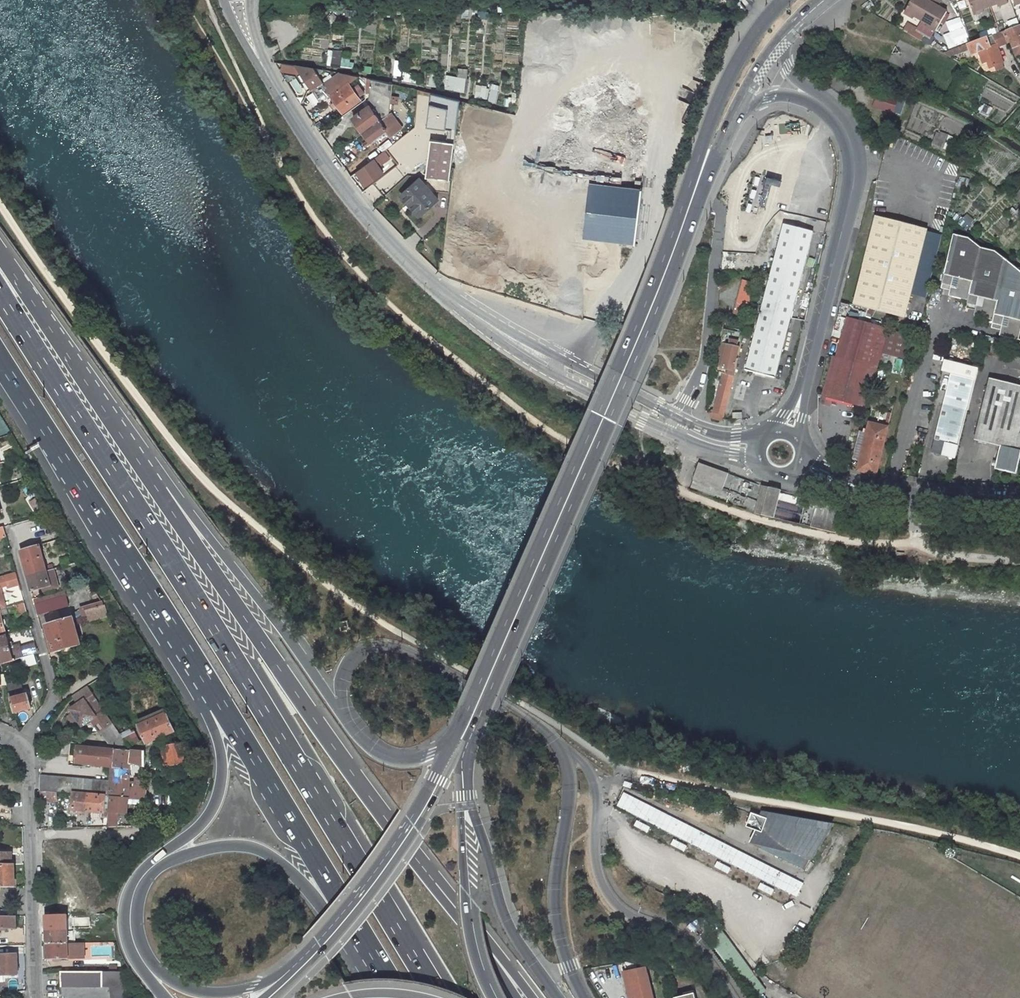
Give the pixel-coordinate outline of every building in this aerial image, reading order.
[(921,19),(931,0),(910,0),(903,12),(912,17),(914,15),(921,19)] [(946,10),(937,5),(940,0),(931,0),(921,19),(927,22),(926,25),(933,29),(935,30),(946,10)] [(990,6),(988,0),(969,0),(974,14),(984,11),(983,9),(990,6)] [(915,28),(929,36),(933,29),(926,25),(927,22),(921,19),(916,27),(915,28)] [(916,27),(907,22),(903,29),(912,34),(915,28),(916,27)] [(1017,26),(1006,30),(1013,47),(1019,45),(1019,25),(1017,26)] [(1001,32),(968,44),(970,51),(972,54),(978,51),(983,64),(987,62),(989,67),(994,66),(1002,63),(996,47),(1007,43),(1001,32)] [(968,44),(943,53),(951,58),(970,51),(968,44)] [(331,65),(338,66),(340,57),(332,56),(331,65)] [(359,58),(342,57),(342,66),(359,68),(359,58)] [(402,61),(395,60),(394,75),(400,75),(402,61)] [(413,74),(413,71),(403,70),(402,80),(415,82),(415,75),(413,74)] [(436,84),(437,72),(429,71),(427,85),(435,86),(435,84),(436,84)] [(464,92),(466,78),(446,76),(445,89),(464,92)] [(344,79),(338,83),(342,88),(348,84),(344,79)] [(353,117),(365,132),(390,114),(393,84),(373,79),(371,91),(370,105),(353,117)] [(338,83),(335,80),(325,88),(330,94),(336,101),(332,105),(335,109),(340,106),(344,111),(361,99),(360,96),(364,93),(358,84),(353,87),(350,82),(348,84),(342,88),(338,83)] [(478,97),(488,98),(489,88),(477,85),(476,92),(478,92),(478,97)] [(455,132),(463,100),(434,93),(427,125),(455,132)] [(892,112),(897,99),(878,93),(874,106),(892,112)] [(981,104),(978,117),(989,120),(992,106),(981,104)] [(386,130),(390,136),(402,127),(391,113),(390,114),(365,132),(371,141),(373,139),(381,133),(386,130)] [(404,136),(400,131),(391,138),(395,143),(404,136)] [(934,141),(949,146),(953,138),(941,133),(940,134),(937,132),(934,141)] [(383,135),(381,133),(373,139),(375,141),(383,135)] [(431,140),(427,177),(428,177),(427,184),(426,185),(431,191),(432,191),(448,192),(454,143),(431,140)] [(968,156),(960,151),(956,157),(969,166),(973,160),(975,161),(978,156),(971,151),(968,156)] [(383,159),(380,154),(374,159),(377,163),(382,159),(383,159)] [(377,163),(374,159),(351,176),(355,180),(360,176),(366,184),(383,172),(377,163)] [(420,178),(401,195),(409,203),(411,201),(422,213),(438,199),(431,191),(426,185),(420,178)] [(954,191),(960,193),(960,192),(961,187),(967,189),(970,180),(961,178),(959,186),(956,185),(954,191)] [(636,244),(643,189),(642,188),(635,188),(629,187),(628,194),(616,193),(617,186),(591,182),(584,238),(636,244)] [(420,215),(422,213),(411,201),(409,203),(420,215)] [(1007,214),(1015,222),(1019,216),(1019,210),(1019,209),(1016,211),(1013,208),(1007,214)] [(967,230),(974,220),(966,214),(959,224),(967,230)] [(904,318),(927,229),(876,216),(854,305),(868,308),(873,309),(904,318)] [(808,253),(813,232),(784,224),(746,371),(775,378),(794,305),(808,253)] [(995,251),(981,248),(969,238),(954,234),(942,284),(952,286),(949,296),(969,300),(968,304),(976,306),(974,316),(994,320),(993,324),(1002,326),(1000,336),(1019,340),(1019,270),(995,251)] [(745,321),(755,283),(742,280),(732,317),(745,321)] [(524,290),(526,285),(513,282),(512,287),(524,290)] [(542,296),(544,290),(529,286),(528,292),(542,296)] [(869,325),(873,309),(868,308),(864,324),(869,325)] [(834,357),(823,396),(867,408),(879,363),(888,330),(869,325),(864,324),(849,320),(838,358),(834,357)] [(741,347),(743,334),(724,330),(719,355),(721,358),(724,359),(722,369),(729,370),(735,371),(741,347)] [(888,330),(879,363),(886,365),(888,356),(886,355),(886,354),(904,358),(908,344),(909,344),(911,336),(888,330)] [(942,371),(954,374),(957,363),(945,360),(942,371)] [(931,453),(955,459),(967,411),(968,411),(978,369),(957,363),(954,374),(956,375),(949,405),(943,403),(931,453)] [(723,421),(734,376),(728,374),(725,373),(722,387),(721,386),(718,397),(717,402),(714,412),(712,410),(709,414),(713,419),(723,421)] [(990,378),(975,440),(1001,446),(995,469),(1017,474),(1019,460),(1019,386),(990,378)] [(876,475),(888,427),(869,422),(867,433),(860,461),(858,470),(876,475)] [(853,459),(860,461),(867,433),(860,431),(853,459)] [(722,490),(728,474),(699,463),(693,480),(722,490)] [(755,513),(775,518),(780,493),(781,490),(762,486),(755,513)] [(817,502),(780,493),(775,518),(811,527),(817,502)] [(38,498),(31,503),(39,517),(48,514),(38,498)] [(747,508),(755,510),(758,500),(749,498),(747,508)] [(811,527),(836,533),(843,505),(818,499),(817,502),(811,527)] [(40,545),(21,550),(28,576),(47,571),(40,545)] [(78,563),(71,564),(75,571),(81,567),(78,563)] [(81,567),(75,571),(83,585),(90,583),(81,567)] [(47,571),(28,576),(32,591),(44,588),(45,591),(58,587),(53,569),(47,571)] [(1,587),(8,585),(9,588),(20,585),(16,572),(0,577),(0,588),(1,587)] [(83,585),(34,599),(35,604),(66,595),(69,606),(73,618),(74,620),(85,618),(81,611),(103,604),(103,603),(90,583),(83,585)] [(69,606),(66,595),(35,604),(38,615),(69,606)] [(25,603),(7,609),(0,611),(0,637),(6,635),(1,615),(16,611),(17,615),(27,612),(25,603)] [(72,651),(71,648),(81,645),(74,620),(73,618),(46,626),(54,652),(64,650),(65,654),(72,651)] [(6,635),(0,637),(0,660),(1,665),(16,660),(16,659),(36,653),(34,645),(21,648),(21,645),(13,648),(10,648),(9,644),(7,637),(6,635)] [(20,682),(9,685),(11,691),(22,688),(20,682)] [(88,686),(72,697),(78,705),(71,710),(82,726),(92,720),(100,732),(112,723),(104,710),(96,716),(85,700),(94,694),(88,686)] [(400,702),(401,693),(393,692),(392,701),(400,702)] [(10,699),(13,715),(31,710),(28,694),(17,697),(10,699)] [(139,725),(147,743),(175,731),(167,713),(139,725)] [(113,723),(101,731),(114,749),(132,751),(133,751),(129,746),(124,739),(120,734),(113,723)] [(130,729),(120,734),(124,739),(129,746),(140,741),(134,730),(131,732),(130,729)] [(162,747),(166,767),(188,763),(184,743),(162,747)] [(78,746),(76,763),(113,767),(114,749),(78,746)] [(132,751),(114,749),(113,767),(111,781),(110,795),(110,796),(111,796),(127,798),(128,798),(130,769),(132,751)] [(146,752),(137,751),(136,756),(142,757),(142,759),(146,760),(146,752)] [(111,781),(41,775),(41,790),(58,791),(74,792),(106,795),(110,795),(111,781)] [(134,790),(134,800),(144,801),(146,800),(146,778),(136,778),(136,790),(134,790)] [(58,791),(41,790),(41,801),(58,801),(58,791)] [(106,795),(74,792),(72,810),(105,813),(105,807),(109,808),(110,796),(110,795),(106,795)] [(795,895),(801,882),(625,794),(619,807),(795,895)] [(128,815),(127,798),(111,796),(109,814),(110,826),(118,826),(118,815),(128,815)] [(764,811),(762,816),(768,818),(767,821),(771,822),(774,813),(764,811)] [(809,860),(820,836),(774,813),(771,822),(767,821),(768,818),(762,816),(752,813),(747,827),(756,830),(750,843),(804,869),(809,860)] [(810,860),(832,824),(774,813),(820,836),(809,860),(810,860)] [(637,819),(633,826),(648,834),(651,827),(637,819)] [(674,839),(671,846),(685,852),(688,845),(674,839)] [(0,852),(0,887),(15,887),(14,864),(11,864),(11,852),(0,852)] [(715,869),(729,873),(731,866),(717,862),(715,869)] [(761,883),(758,889),(772,895),(775,889),(761,883)] [(0,916),(0,927),(17,927),(17,916),(0,916)] [(68,943),(68,931),(47,932),(47,943),(68,943)] [(68,943),(47,943),(48,959),(84,957),(83,942),(68,943)] [(19,974),(19,954),(0,955),(0,975),(19,974)] [(646,967),(626,971),(632,997),(654,997),(649,978),(646,967)] [(656,978),(656,969),(646,967),(649,978),(656,978)] [(62,986),(111,987),(112,997),(127,997),(124,972),(110,972),(103,972),(61,971),(62,986)]
